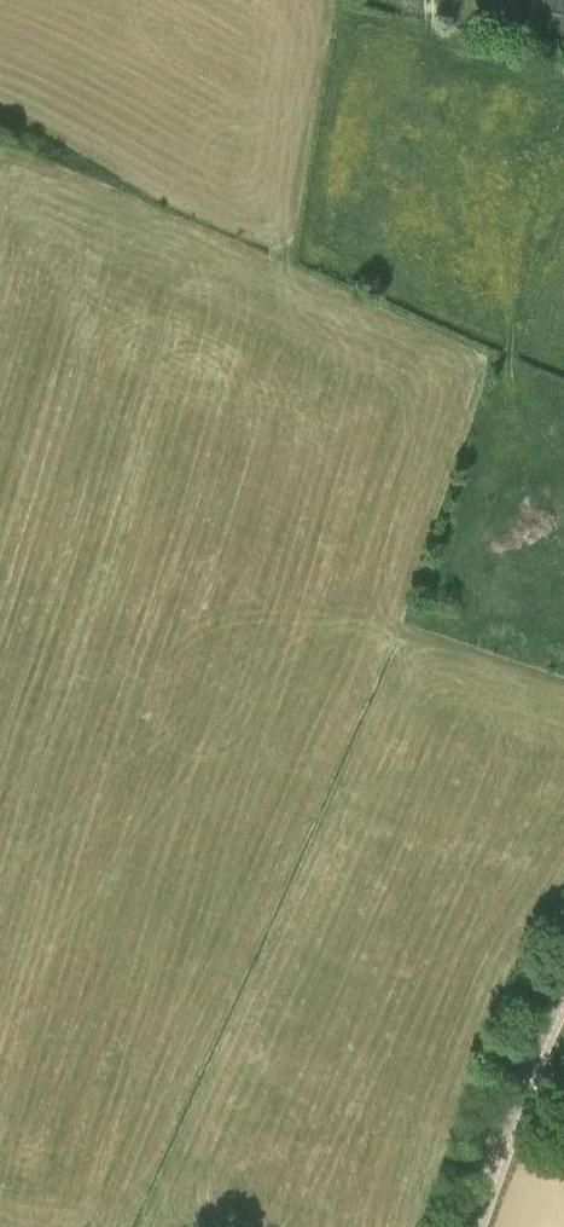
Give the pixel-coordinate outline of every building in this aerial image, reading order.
[(563,37),(563,0),(544,0),(538,31),(563,37)]
